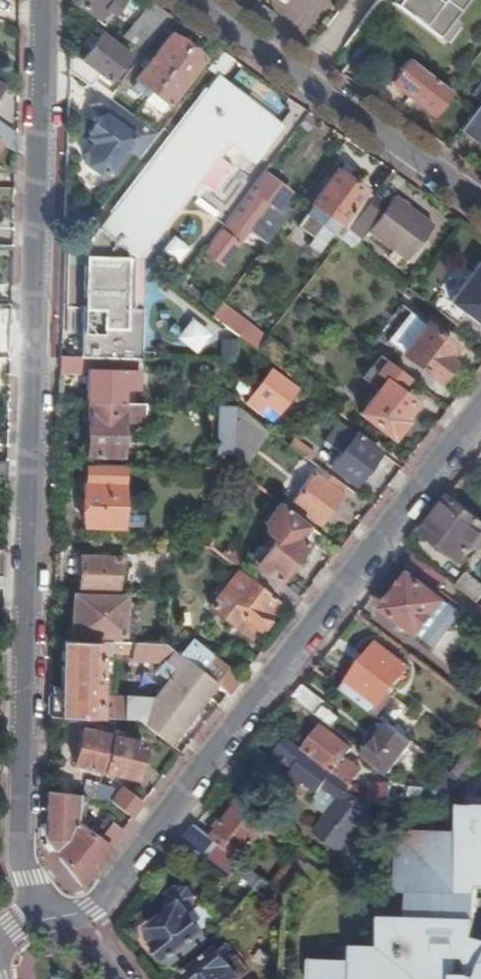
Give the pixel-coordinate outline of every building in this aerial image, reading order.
[(72,2),(102,21),(101,23),(104,27),(122,1),(120,0),(72,0),(72,2)] [(440,40),(453,22),(470,0),(398,0),(394,6),(440,40)] [(144,54),(173,17),(152,3),(124,41),(144,54)] [(272,22),(280,12),(267,3),(259,13),(272,22)] [(453,22),(440,40),(445,45),(459,26),(453,22)] [(372,33),(363,44),(375,53),(384,41),(372,33)] [(130,56),(103,35),(85,61),(112,81),(130,56)] [(149,98),(188,47),(173,35),(137,80),(149,89),(145,94),(149,98)] [(204,59),(188,47),(149,98),(147,101),(161,112),(168,103),(169,105),(204,59)] [(71,58),(70,73),(88,85),(95,75),(71,58)] [(435,114),(452,92),(408,58),(390,81),(410,96),(411,96),(435,114)] [(82,344),(83,357),(95,358),(143,359),(143,309),(135,309),(136,257),(229,139),(258,162),(284,127),(221,78),(113,214),(111,213),(86,244),(84,306),(83,307),(83,326),(89,326),(90,344),(82,344)] [(141,158),(159,134),(134,117),(109,99),(98,92),(90,104),(105,115),(104,119),(101,117),(90,133),(92,135),(89,139),(96,144),(88,155),(88,166),(102,175),(112,173),(129,149),(141,158)] [(476,111),(461,132),(480,148),(480,115),(476,111)] [(17,136),(0,124),(0,142),(17,154),(17,136)] [(307,214),(342,240),(350,230),(374,198),(337,172),(307,214)] [(269,243),(294,210),(284,203),(291,193),(264,173),(205,250),(223,264),(250,229),(269,243)] [(388,207),(375,196),(374,198),(350,230),(364,240),(369,233),(408,261),(417,249),(424,240),(433,227),(395,198),(388,207)] [(158,250),(175,262),(187,244),(171,233),(158,250)] [(429,244),(424,240),(417,249),(422,252),(429,244)] [(210,262),(201,256),(176,288),(185,294),(210,262)] [(480,262),(451,303),(480,325),(480,262)] [(257,350),(266,339),(222,306),(213,316),(239,337),(257,350)] [(402,307),(370,348),(395,368),(405,355),(438,380),(451,362),(446,359),(455,347),(402,307)] [(191,315),(174,335),(195,352),(211,332),(191,315)] [(83,357),(62,357),(62,372),(88,373),(87,403),(124,403),(125,372),(94,370),(95,358),(83,357)] [(238,362),(227,361),(227,407),(238,407),(238,362)] [(298,388),(272,370),(253,394),(279,414),(298,388)] [(412,403),(422,389),(403,374),(393,387),(385,382),(361,415),(391,439),(406,421),(403,418),(414,404),(412,403)] [(124,403),(87,403),(87,456),(123,457),(124,423),(146,423),(147,404),(124,403)] [(227,407),(220,407),(219,455),(236,456),(238,407),(227,407)] [(238,407),(236,456),(236,470),(241,472),(269,429),(238,407)] [(356,484),(381,452),(341,422),(327,441),(342,453),(332,466),(356,484)] [(310,460),(314,453),(295,439),(291,446),(310,460)] [(310,460),(319,466),(323,460),(314,453),(310,460)] [(124,466),(89,465),(88,484),(87,484),(85,527),(120,527),(143,529),(145,504),(131,503),(131,491),(125,491),(125,486),(123,486),(124,466)] [(318,521),(344,485),(319,466),(293,504),(318,521)] [(241,472),(236,470),(227,499),(234,500),(243,475),(241,472)] [(480,540),(480,519),(451,496),(435,517),(424,531),(465,562),(480,540)] [(310,525),(280,503),(266,523),(268,534),(276,540),(269,549),(264,546),(259,547),(253,555),(254,560),(258,564),(257,565),(259,567),(250,578),(281,602),(293,611),(302,599),(279,581),(307,543),(300,538),(310,525)] [(228,549),(222,556),(239,569),(245,562),(228,549)] [(119,558),(82,557),(80,590),(118,592),(119,558)] [(250,578),(240,571),(212,608),(235,626),(242,617),(259,630),(260,628),(266,629),(272,621),(270,616),(281,602),(250,578)] [(480,602),(480,601),(480,582),(468,573),(458,586),(480,602)] [(450,604),(413,575),(387,608),(421,635),(422,636),(426,639),(425,640),(437,649),(464,613),(451,603),(450,604)] [(125,595),(76,593),(75,633),(123,635),(125,595)] [(252,639),(259,630),(242,617),(235,626),(252,639)] [(62,686),(53,686),(52,717),(110,718),(112,697),(112,687),(100,687),(101,653),(113,653),(128,654),(128,649),(128,642),(63,641),(62,686)] [(191,641),(180,657),(217,685),(229,694),(241,679),(191,641)] [(166,645),(166,644),(128,642),(128,649),(135,649),(134,662),(161,663),(176,674),(152,704),(145,698),(112,697),(110,718),(115,719),(138,720),(170,745),(217,685),(180,657),(166,645)] [(378,645),(343,689),(375,713),(410,669),(378,645)] [(325,700),(305,685),(295,697),(336,727),(342,718),(328,706),(325,700)] [(306,749),(336,773),(343,763),(354,748),(325,726),(306,749)] [(418,748),(391,726),(379,741),(375,739),(371,743),(375,746),(368,755),(391,773),(409,750),(414,753),(418,748)] [(75,764),(103,770),(112,731),(106,731),(105,735),(83,730),(75,764)] [(112,731),(103,770),(137,778),(145,744),(116,738),(117,733),(112,731)] [(182,755),(174,748),(170,753),(179,759),(182,755)] [(463,782),(475,767),(466,760),(454,775),(463,782)] [(343,763),(336,773),(344,777),(350,768),(343,763)] [(359,825),(372,827),(373,802),(365,802),(350,793),(356,786),(344,777),(336,773),(326,786),(342,799),(317,833),(340,850),(359,825)] [(85,778),(81,794),(106,799),(109,784),(85,778)] [(365,802),(373,802),(391,804),(392,786),(370,785),(369,791),(356,786),(350,793),(365,802)] [(113,802),(134,818),(144,805),(122,789),(113,802)] [(445,795),(450,799),(454,794),(449,790),(445,795)] [(242,799),(266,818),(270,813),(262,808),(266,803),(249,791),(242,799)] [(96,798),(49,793),(48,839),(82,884),(124,831),(112,823),(99,840),(93,836),(97,831),(93,828),(89,832),(69,817),(71,804),(108,809),(109,800),(96,798)] [(213,836),(240,857),(269,821),(266,818),(242,799),(213,836)] [(312,960),(311,978),(480,978),(480,807),(463,806),(462,833),(400,831),(398,894),(410,894),(410,918),(384,917),(383,946),(356,946),(355,962),(312,960)] [(282,839),(286,834),(272,823),(268,828),(282,839)] [(197,824),(184,840),(207,859),(210,855),(233,874),(245,861),(240,857),(213,836),(197,824)] [(258,871),(254,867),(246,878),(250,882),(258,871)] [(250,882),(257,887),(265,876),(258,871),(250,882)] [(263,892),(273,882),(265,876),(257,887),(263,892)] [(159,943),(179,969),(214,942),(192,912),(197,908),(198,896),(190,886),(179,885),(169,892),(168,904),(173,912),(152,928),(162,941),(159,943)] [(250,973),(239,958),(231,964),(220,949),(184,976),(187,978),(242,978),(250,973)]
